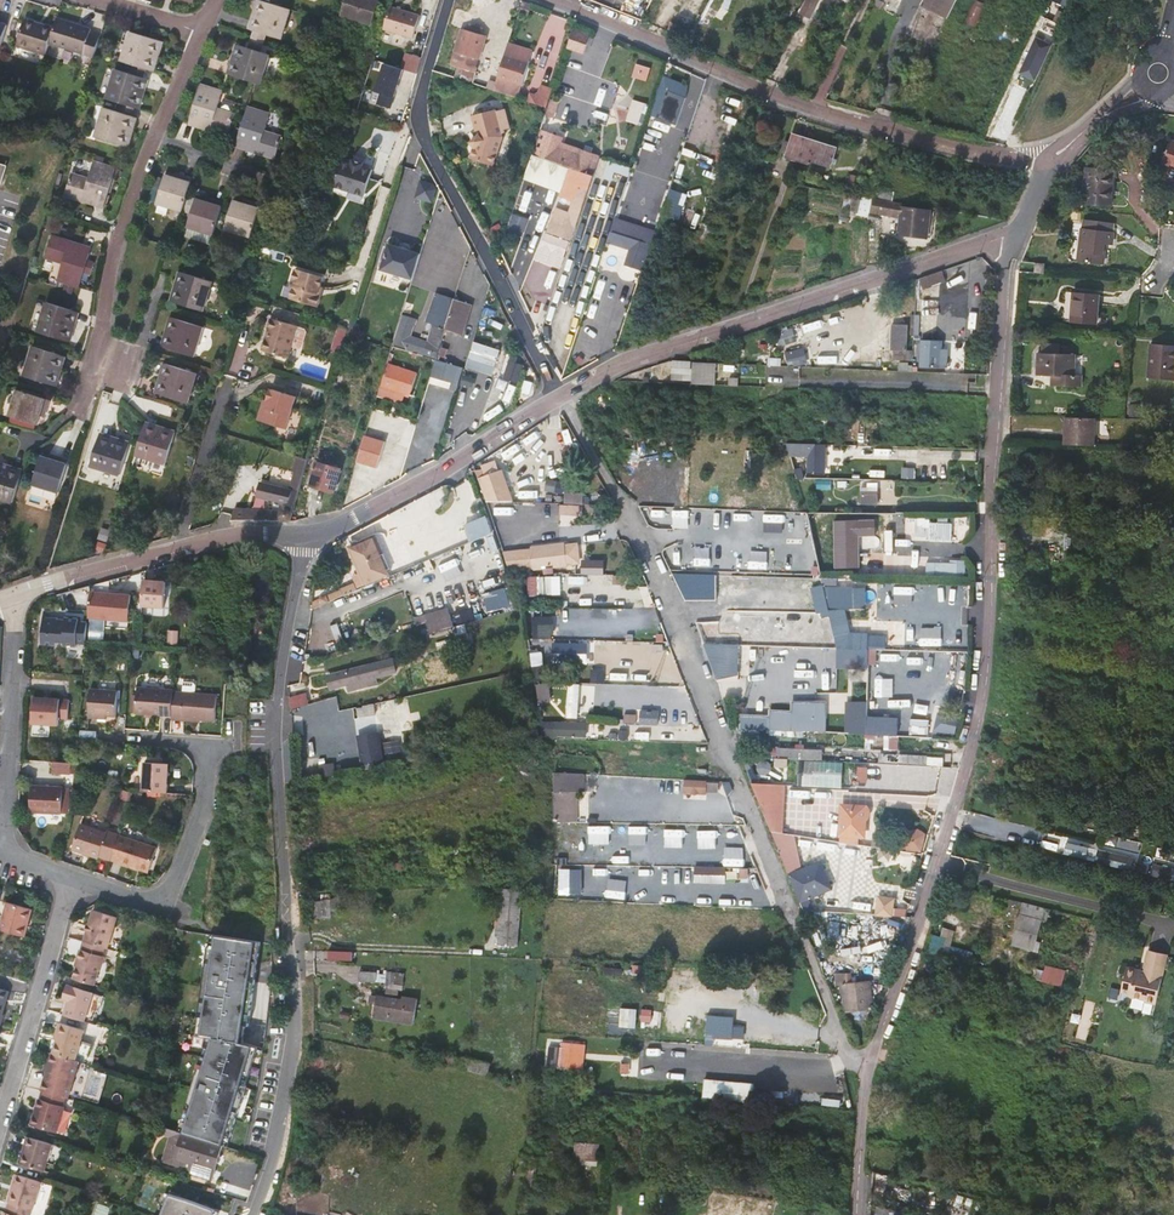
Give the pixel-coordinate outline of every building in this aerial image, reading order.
[(255,10),(260,12),(255,30),(266,34),(282,38),(291,9),(288,9),(260,0),(258,0),(255,10)] [(378,0),(347,0),(342,15),(371,23),(378,0)] [(800,13),(810,18),(819,0),(807,0),(800,13)] [(880,0),(877,0),(873,6),(880,10),(884,2),(880,0)] [(933,0),(923,0),(920,5),(929,9),(933,0)] [(929,9),(946,18),(955,0),(933,0),(929,9)] [(986,2),(979,0),(976,0),(967,25),(977,28),(986,2)] [(420,11),(390,2),(383,25),(413,34),(420,11)] [(260,12),(255,10),(249,29),(255,30),(260,12)] [(1064,14),(1058,11),(1052,23),(1059,26),(1064,14)] [(48,43),(93,57),(94,53),(99,36),(90,33),(91,28),(55,17),(52,28),(48,43)] [(944,21),(937,17),(933,25),(940,29),(944,21)] [(48,43),(52,28),(23,19),(16,46),(45,54),(48,43)] [(468,33),(479,36),(480,30),(470,27),(468,33)] [(468,33),(462,31),(455,51),(478,59),(485,38),(479,36),(468,33)] [(590,37),(573,31),(567,48),(585,54),(590,37)] [(154,50),(159,51),(162,41),(130,32),(121,61),(136,65),(143,67),(145,68),(149,69),(154,50)] [(260,52),(263,43),(252,39),(249,48),(260,52)] [(1049,45),(1035,39),(1018,75),(1032,81),(1049,45)] [(506,54),(530,62),(533,52),(510,44),(506,54)] [(237,45),(234,55),(239,57),(233,76),(255,83),(261,85),(270,55),(260,52),(249,48),(237,45)] [(154,71),(159,51),(154,50),(149,69),(154,71)] [(478,59),(455,51),(450,68),(457,70),(469,74),(473,75),(478,59)] [(518,98),(530,62),(506,54),(495,91),(501,93),(518,98)] [(239,57),(234,55),(228,74),(233,76),(239,57)] [(407,55),(402,71),(416,76),(421,59),(407,55)] [(136,65),(134,74),(143,77),(145,68),(143,67),(136,65)] [(377,107),(390,111),(402,71),(384,66),(375,94),(380,96),(377,107)] [(139,108),(142,98),(137,96),(143,77),(134,74),(115,69),(106,98),(125,104),(134,106),(139,108)] [(457,70),(454,77),(466,81),(471,83),(474,75),(473,75),(469,74),(457,70)] [(137,96),(142,98),(148,78),(143,77),(137,96)] [(958,77),(951,93),(957,96),(965,80),(958,77)] [(201,85),(191,120),(212,126),(210,131),(228,136),(235,114),(218,109),(223,91),(201,85)] [(554,89),(542,85),(540,93),(536,95),(531,93),(528,102),(548,108),(550,101),(554,89)] [(696,99),(667,88),(656,117),(685,128),(696,99)] [(957,96),(951,93),(948,100),(954,103),(957,96)] [(548,108),(545,117),(553,119),(558,103),(550,101),(548,108)] [(123,113),(131,115),(134,106),(125,104),(123,113)] [(131,115),(123,113),(104,107),(95,137),(128,146),(131,136),(125,135),(131,115)] [(258,148),(257,153),(275,158),(282,136),(265,131),(270,114),(248,107),(238,141),(258,148)] [(496,111),(474,117),(481,141),(471,145),(475,146),(472,156),(494,164),(503,136),(501,129),(510,127),(505,111),(497,113),(496,111)] [(125,135),(131,136),(137,117),(131,115),(125,135)] [(212,126),(191,120),(190,125),(210,131),(212,126)] [(581,153),(560,147),(562,142),(563,139),(546,133),(538,159),(569,169),(588,175),(595,153),(582,149),(581,153)] [(794,134),(792,141),(788,153),(787,156),(809,163),(811,159),(816,141),(794,134)] [(788,153),(792,141),(786,139),(782,151),(788,153)] [(1171,140),(1162,163),(1173,168),(1173,141),(1171,140)] [(236,146),(257,153),(258,148),(238,141),(236,146)] [(837,148),(816,141),(811,159),(831,165),(837,148)] [(582,149),(562,142),(560,147),(581,153),(582,149)] [(352,162),(342,159),(334,185),(365,194),(373,168),(364,166),(365,162),(353,158),(352,162)] [(84,195),(105,201),(115,167),(93,161),(88,178),(71,173),(64,194),(82,200),(84,195)] [(614,179),(616,171),(626,173),(628,165),(609,161),(606,177),(614,179)] [(1113,182),(1113,171),(1086,168),(1083,203),(1111,206),(1111,194),(1111,182),(1113,182)] [(572,240),(585,203),(594,177),(588,175),(569,169),(560,195),(575,200),(571,214),(555,209),(548,232),(572,240)] [(192,180),(183,177),(182,181),(177,180),(165,176),(157,204),(182,212),(192,180)] [(438,189),(435,183),(421,179),(416,197),(434,202),(438,189)] [(64,181),(59,180),(55,192),(60,193),(64,181)] [(680,209),(683,200),(685,193),(672,189),(664,213),(669,215),(677,218),(680,209)] [(874,197),(893,201),(894,192),(874,189),(872,197),(874,197)] [(862,212),(864,196),(857,194),(854,211),(862,212)] [(84,195),(82,200),(103,206),(105,201),(84,195)] [(874,197),(870,217),(881,219),(881,215),(901,219),(899,235),(928,238),(931,209),(902,206),(903,203),(893,201),(874,197)] [(211,204),(205,203),(196,200),(188,228),(214,236),(223,203),(212,200),(211,204)] [(683,200),(680,209),(685,211),(688,202),(683,200)] [(248,206),(243,205),(233,202),(225,230),(251,238),(261,206),(249,202),(248,206)] [(514,213),(509,230),(524,234),(529,218),(514,213)] [(669,215),(664,213),(661,222),(666,224),(669,215)] [(608,242),(630,248),(626,265),(645,270),(657,228),(616,216),(608,242)] [(1112,232),(1114,223),(1084,219),(1083,229),(1082,229),(1078,260),(1103,264),(1106,243),(1112,244),(1114,232),(1112,232)] [(716,226),(705,222),(693,257),(704,261),(716,226)] [(292,231),(283,228),(279,243),(288,246),(292,231)] [(69,247),(70,242),(52,236),(45,258),(62,263),(57,280),(79,287),(84,271),(93,274),(96,263),(87,261),(89,253),(69,247)] [(69,247),(89,253),(91,248),(70,242),(69,247)] [(422,253),(390,243),(382,268),(414,278),(422,253)] [(286,254),(272,249),(270,257),(284,261),(286,254)] [(1044,273),(1044,264),(1035,263),(1035,272),(1044,273)] [(325,275),(298,267),(293,285),(296,286),(292,297),(320,306),(325,287),(322,286),(325,275)] [(942,271),(919,278),(923,289),(946,281),(942,271)] [(180,272),(177,282),(182,283),(176,302),(204,311),(213,282),(180,272)] [(182,283),(177,282),(171,301),(176,302),(182,283)] [(442,326),(452,297),(436,291),(426,320),(442,326)] [(1096,324),(1099,294),(1074,292),(1072,305),(1075,305),(1073,322),(1096,324)] [(460,331),(470,300),(456,296),(446,326),(460,331)] [(474,302),(470,300),(460,331),(465,332),(474,302)] [(70,342),(74,332),(68,330),(74,311),(47,302),(38,332),(70,342)] [(667,328),(676,331),(682,314),(673,310),(667,328)] [(68,330),(74,332),(79,312),(74,311),(68,330)] [(403,314),(400,324),(394,342),(394,344),(407,348),(407,350),(436,359),(438,354),(439,350),(440,345),(445,329),(433,325),(428,341),(412,336),(416,324),(418,319),(403,314)] [(173,329),(167,348),(195,357),(204,327),(171,317),(168,327),(173,329)] [(300,325),(273,317),(271,327),(270,327),(264,349),(291,357),(294,345),(300,347),(304,345),(308,331),(306,327),(300,325)] [(173,329),(168,327),(162,347),(167,348),(173,329)] [(794,327),(777,330),(780,345),(798,341),(794,327)] [(906,328),(891,327),(891,352),(892,352),(891,362),(904,363),(906,328)] [(503,332),(491,328),(488,339),(500,343),(503,332)] [(946,363),(947,352),(941,352),(941,345),(941,338),(922,339),(921,362),(946,363)] [(489,373),(494,345),(473,341),(468,369),(489,373)] [(1059,355),(1059,348),(1059,344),(1042,344),(1042,354),(1038,354),(1037,374),(1051,375),(1058,375),(1057,385),(1082,386),(1082,376),(1075,375),(1076,355),(1062,355),(1059,355)] [(1151,344),(1148,377),(1173,379),(1173,346),(1151,344)] [(450,349),(440,345),(439,350),(438,354),(447,357),(450,349)] [(57,386),(60,376),(55,374),(61,355),(33,347),(24,376),(57,386)] [(789,366),(809,362),(805,347),(786,351),(789,366)] [(66,356),(61,355),(55,374),(60,376),(66,356)] [(508,357),(504,377),(520,380),(524,360),(508,357)] [(435,361),(432,384),(460,387),(463,364),(435,361)] [(691,369),(691,363),(674,362),(673,367),(660,367),(660,379),(712,382),(713,370),(691,369)] [(167,375),(161,394),(188,403),(198,373),(165,363),(162,373),(167,375)] [(382,387),(399,392),(400,389),(412,393),(419,373),(389,363),(382,387)] [(905,365),(897,364),(897,373),(905,373),(905,365)] [(336,371),(333,383),(345,387),(348,375),(336,371)] [(167,375),(162,373),(156,393),(161,394),(167,375)] [(790,378),(779,378),(779,386),(789,387),(790,378)] [(299,395),(273,388),(269,399),(266,398),(260,419),(289,428),(299,395)] [(36,424),(39,415),(41,410),(45,412),(49,400),(17,390),(9,416),(36,424)] [(324,411),(325,408),(311,403),(305,423),(319,428),(324,411)] [(1094,446),(1095,418),(1065,417),(1064,445),(1094,446)] [(164,434),(166,429),(146,423),(144,429),(164,434)] [(176,432),(166,429),(164,434),(144,429),(137,453),(136,455),(166,465),(176,432)] [(387,440),(366,433),(358,460),(378,467),(387,440)] [(118,445),(120,440),(101,434),(100,439),(118,445)] [(131,443),(120,440),(118,445),(100,439),(91,466),(121,475),(131,443)] [(810,445),(786,444),(790,457),(802,457),(805,478),(821,475),(819,456),(812,456),(810,456),(810,445)] [(576,448),(569,450),(571,461),(579,459),(576,448)] [(299,468),(298,472),(297,471),(292,486),(263,477),(271,500),(291,499),(291,504),(288,505),(286,506),(284,507),(283,510),(268,510),(253,509),(239,509),(240,521),(289,519),(291,519),(292,514),(294,508),(310,458),(301,455),(298,467),(299,468)] [(56,462),(51,460),(41,458),(33,486),(59,494),(68,462),(57,458),(56,462)] [(343,469),(320,461),(313,485),(336,492),(343,469)] [(4,464),(0,463),(0,499),(13,503),(15,498),(22,475),(2,469),(4,464)] [(23,470),(4,464),(2,469),(22,475),(23,472),(23,470)] [(480,474),(486,499),(512,500),(503,468),(480,474)] [(221,472),(218,482),(230,485),(233,486),(236,476),(221,472)] [(263,477),(253,509),(268,510),(271,500),(263,477)] [(230,485),(218,482),(215,490),(228,493),(230,485)] [(876,484),(863,483),(862,503),(876,503),(876,484)] [(565,501),(565,493),(549,493),(549,501),(565,501)] [(571,503),(588,503),(588,494),(571,494),(571,503)] [(584,514),(584,505),(575,505),(574,513),(584,514)] [(898,514),(870,513),(857,512),(856,523),(870,524),(899,524),(898,514)] [(971,521),(961,516),(958,524),(968,528),(971,521)] [(469,541),(492,535),(488,517),(465,522),(469,541)] [(916,520),(916,539),(953,540),(954,521),(916,520)] [(899,524),(870,524),(870,533),(899,533),(899,524)] [(382,571),(367,535),(345,545),(360,580),(382,571)] [(830,535),(814,535),(818,551),(830,551),(830,535)] [(565,542),(530,546),(533,566),(567,563),(565,542)] [(964,574),(964,561),(928,560),(927,572),(964,574)] [(633,582),(633,574),(624,574),(623,574),(623,582),(633,582)] [(562,575),(529,575),(529,595),(562,594),(562,575)] [(144,602),(144,605),(166,606),(167,580),(146,579),(144,602)] [(825,585),(830,609),(837,647),(867,648),(867,646),(868,636),(868,634),(851,634),(849,635),(847,633),(848,631),(844,609),(855,609),(855,587),(825,585)] [(335,587),(321,593),(324,599),(337,594),(335,587)] [(497,591),(473,598),(478,614),(502,607),(501,606),(507,604),(503,589),(497,591)] [(89,610),(88,618),(129,621),(130,594),(90,591),(90,595),(89,610)] [(324,599),(321,593),(315,596),(317,602),(324,599)] [(69,608),(89,610),(90,595),(65,602),(66,605),(69,608)] [(460,621),(473,620),(472,608),(459,610),(460,621)] [(406,621),(407,629),(417,626),(420,636),(445,629),(440,611),(406,621)] [(86,644),(87,623),(78,622),(79,619),(66,618),(65,621),(58,621),(58,618),(44,616),(41,644),(56,645),(56,642),(64,642),(63,645),(76,646),(77,643),(86,644)] [(547,617),(528,618),(529,633),(547,632),(547,617)] [(177,629),(170,628),(168,643),(177,644),(177,629)] [(868,636),(867,646),(885,647),(885,636),(868,636)] [(739,677),(740,644),(712,643),(711,676),(739,677)] [(580,646),(562,645),(562,662),(580,662),(580,646)] [(407,655),(406,656),(407,661),(421,659),(421,652),(407,655)] [(335,673),(337,685),(350,682),(351,686),(380,680),(379,675),(397,671),(394,659),(335,673)] [(175,691),(173,716),(216,720),(218,694),(199,693),(200,683),(198,681),(187,681),(187,692),(175,691)] [(549,682),(538,684),(540,702),(551,700),(549,682)] [(847,683),(820,682),(819,699),(846,700),(847,683)] [(576,684),(565,683),(564,715),(575,716),(576,684)] [(175,691),(175,690),(138,688),(136,714),(173,716),(175,691)] [(87,717),(97,718),(97,715),(106,715),(117,716),(118,691),(89,689),(87,717)] [(288,708),(303,704),(300,694),(285,699),(288,708)] [(68,718),(69,698),(34,696),(32,723),(58,724),(58,718),(68,718)] [(369,704),(350,708),(352,718),(370,716),(369,704)] [(758,716),(743,715),(742,727),(757,727),(766,728),(767,716),(758,716)] [(842,715),(830,715),(829,727),(842,728),(842,715)] [(912,718),(912,733),(930,733),(930,719),(912,718)] [(582,721),(551,719),(535,719),(538,732),(550,732),(581,734),(582,721)] [(884,724),(867,723),(867,735),(884,736),(884,724)] [(373,732),(351,736),(356,765),(378,761),(373,732)] [(778,749),(778,756),(810,758),(810,751),(778,749)] [(883,754),(883,762),(927,765),(927,756),(883,754)] [(169,762),(160,761),(152,761),(145,760),(143,790),(148,790),(152,791),(167,792),(169,762)] [(74,763),(54,762),(54,772),(74,773),(74,763)] [(756,792),(767,793),(768,781),(751,779),(756,792)] [(715,780),(703,780),(703,788),(715,788),(715,780)] [(61,813),(63,786),(32,783),(29,810),(61,813)] [(550,820),(573,820),(573,789),(550,789),(550,806),(550,808),(550,811),(550,820)] [(131,793),(124,791),(121,798),(128,801),(131,793)] [(144,794),(136,791),(133,801),(141,804),(144,794)] [(867,806),(841,804),(839,842),(858,845),(858,837),(865,837),(866,820),(867,820),(867,819),(868,818),(868,817),(869,815),(869,813),(869,811),(869,809),(868,808),(867,806)] [(579,824),(578,857),(603,858),(604,825),(579,824)] [(98,855),(111,859),(119,835),(106,831),(105,833),(79,825),(71,849),(97,858),(98,855)] [(771,831),(802,900),(800,903),(833,889),(821,861),(802,869),(795,835),(771,831)] [(138,864),(148,868),(156,846),(120,834),(119,835),(111,859),(137,868),(138,864)] [(1128,868),(1136,870),(1139,851),(1131,850),(1128,868)] [(1139,874),(1173,880),(1173,867),(1142,861),(1139,874)] [(695,880),(726,881),(726,866),(696,865),(695,880)] [(560,894),(582,895),(582,869),(560,869),(560,894)] [(503,889),(502,902),(499,944),(517,946),(522,890),(503,889)] [(895,916),(896,896),(878,895),(877,915),(895,916)] [(333,897),(304,901),(307,919),(324,918),(327,915),(334,913),(333,897)] [(24,937),(32,908),(6,902),(0,925),(0,930),(24,937)] [(1051,909),(1022,902),(1013,936),(1018,937),(1016,945),(1033,950),(1041,920),(1048,922),(1051,909)] [(93,910),(85,942),(86,942),(104,948),(108,949),(117,917),(93,910)] [(946,924),(937,954),(970,962),(973,948),(950,943),(955,927),(946,924)] [(190,1112),(183,1134),(222,1146),(224,1146),(227,1136),(231,1137),(239,1113),(247,1086),(258,1048),(243,1044),(245,1027),(248,1027),(261,943),(215,936),(213,948),(208,948),(202,988),(203,988),(198,1017),(203,1018),(200,1037),(207,1038),(205,1047),(209,1048),(204,1066),(199,1065),(185,1110),(190,1112)] [(86,942),(84,950),(103,955),(104,948),(86,942)] [(81,960),(79,968),(76,979),(96,985),(101,968),(102,969),(106,956),(103,955),(84,950),(81,949),(78,959),(81,960)] [(1148,950),(1144,967),(1145,968),(1144,972),(1144,975),(1139,974),(1140,971),(1127,968),(1122,992),(1131,994),(1130,996),(1146,1000),(1145,1001),(1156,1004),(1162,979),(1159,978),(1161,971),(1163,972),(1164,969),(1173,971),(1173,958),(1167,956),(1167,954),(1148,950)] [(350,953),(326,953),(326,961),(350,962),(350,953)] [(377,973),(360,971),(359,980),(376,982),(377,973)] [(1042,980),(1060,985),(1063,976),(1045,971),(1042,980)] [(394,985),(394,982),(395,973),(390,972),(387,972),(386,984),(394,985)] [(395,973),(394,982),(403,983),(404,974),(399,973),(395,973)] [(859,982),(858,974),(841,976),(846,1011),(872,1008),(869,981),(859,982)] [(63,1015),(84,1022),(93,992),(66,984),(62,998),(67,1000),(63,1015)] [(1,1023),(4,1014),(1,1013),(8,990),(0,987),(0,1023),(1,1023)] [(401,1001),(371,996),(370,1002),(376,1004),(374,1016),(413,1023),(418,1000),(402,997),(401,1001)] [(1066,1004),(1061,1003),(1058,1012),(1056,1011),(1053,1020),(1060,1023),(1066,1004)] [(635,1025),(635,1007),(616,1006),(615,1024),(635,1025)] [(746,1024),(728,1023),(727,1038),(745,1039),(746,1024)] [(58,1036),(53,1055),(69,1059),(75,1061),(83,1032),(58,1024),(55,1035),(58,1036)] [(578,1068),(581,1044),(557,1042),(556,1047),(545,1046),(543,1065),(578,1068)] [(415,1050),(398,1045),(396,1052),(413,1056),(415,1050)] [(205,1047),(199,1065),(204,1066),(209,1048),(205,1047)] [(49,1053),(46,1064),(51,1065),(48,1073),(43,1092),(45,1092),(67,1099),(69,1100),(80,1062),(75,1061),(69,1059),(53,1055),(49,1053)] [(454,1064),(456,1058),(445,1055),(443,1062),(454,1064)] [(466,1060),(456,1058),(454,1064),(464,1067),(466,1060)] [(466,1060),(464,1067),(487,1072),(488,1065),(466,1060)] [(718,1079),(716,1095),(747,1098),(748,1082),(718,1079)] [(67,1099),(45,1092),(43,1101),(40,1100),(32,1126),(58,1134),(66,1108),(65,1107),(67,1099)] [(190,1112),(185,1110),(179,1133),(181,1133),(183,1134),(190,1112)] [(835,1123),(817,1121),(816,1130),(834,1131),(835,1123)] [(211,1179),(222,1146),(183,1134),(181,1133),(174,1157),(191,1162),(188,1172),(211,1179)] [(52,1144),(27,1137),(19,1164),(44,1171),(52,1144)] [(585,1160),(598,1161),(600,1145),(577,1142),(574,1163),(585,1165),(585,1160)] [(534,1166),(527,1165),(525,1185),(532,1186),(534,1166)] [(40,1182),(14,1174),(6,1202),(9,1203),(6,1213),(13,1214),(30,1214),(32,1210),(40,1182)] [(215,1212),(192,1203),(168,1197),(161,1214),(214,1214),(215,1212)] [(880,1207),(879,1214),(880,1214),(893,1214),(894,1210),(880,1207)]
